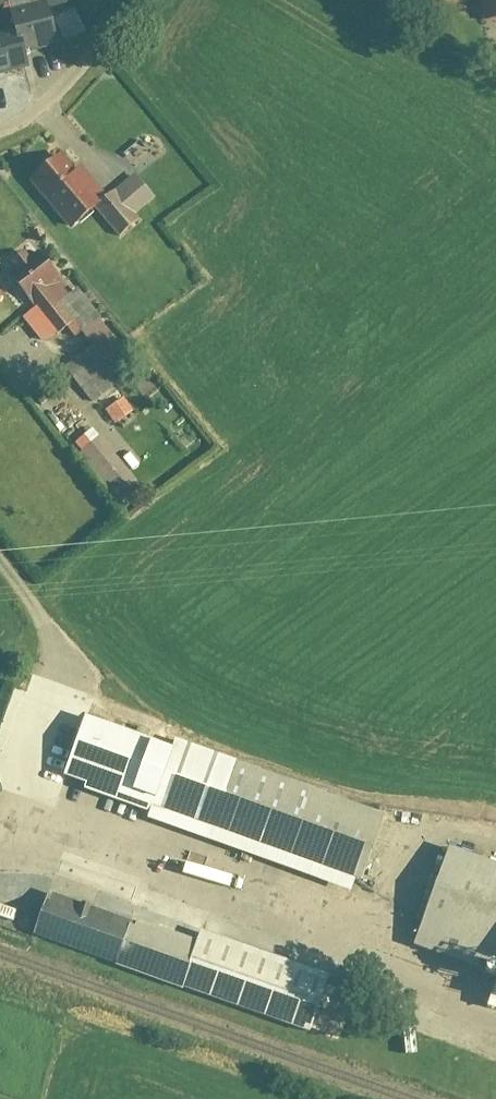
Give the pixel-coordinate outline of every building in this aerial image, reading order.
[(481,27),(495,26),(495,0),(480,0),(481,27)] [(53,11),(22,21),(33,57),(64,47),(53,11)] [(33,74),(26,41),(0,47),(0,81),(33,74)] [(68,160),(33,189),(73,235),(107,206),(68,160)] [(160,208),(136,182),(98,217),(123,243),(160,208)] [(59,346),(80,328),(103,355),(118,342),(78,296),(64,308),(54,297),(66,286),(39,255),(35,259),(30,254),(13,269),(17,273),(8,281),(31,308),(28,310),(59,346)] [(87,357),(65,378),(94,407),(115,386),(87,357)] [(105,443),(81,462),(118,510),(143,491),(105,443)] [(154,818),(152,823),(358,896),(387,815),(181,742),(178,750),(90,719),(69,777),(90,785),(87,794),(154,818)] [(454,851),(418,949),(495,978),(495,867),(454,851)] [(57,893),(39,939),(311,1042),(333,984),(206,936),(201,948),(57,893)]
